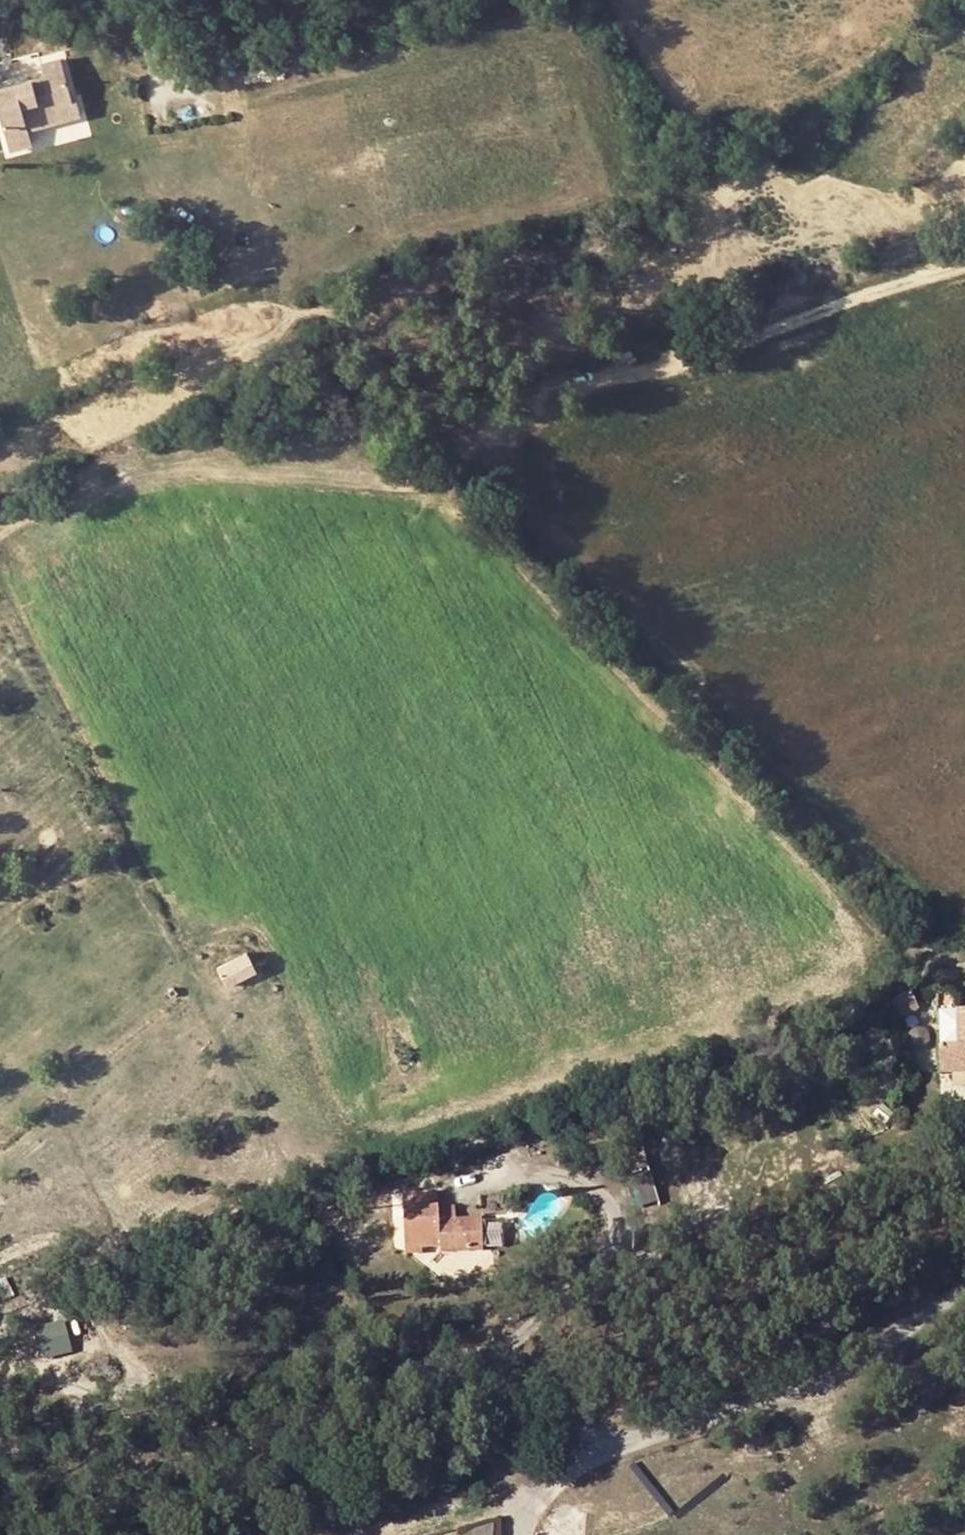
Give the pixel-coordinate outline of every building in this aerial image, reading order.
[(15,79),(8,52),(0,54),(0,105),(1,109),(25,124),(54,116),(51,102),(71,98),(60,55),(41,59),(44,72),(15,79)] [(77,110),(74,97),(71,98),(51,102),(54,116),(77,110)] [(31,138),(28,126),(25,124),(1,109),(9,144),(31,138)] [(232,959),(239,975),(253,968),(245,953),(232,959)] [(219,965),(226,982),(239,975),(232,959),(219,965)] [(938,1048),(938,1073),(964,1073),(964,1012),(956,1012),(956,1017),(957,1047),(942,1048),(938,1048)] [(956,1017),(941,1018),(942,1048),(957,1047),(956,1017)] [(892,1113),(881,1106),(877,1113),(886,1120),(892,1113)] [(625,1169),(637,1207),(656,1200),(645,1163),(625,1169)] [(416,1193),(416,1180),(397,1182),(397,1195),(416,1193)] [(454,1252),(481,1251),(481,1219),(434,1219),(434,1193),(416,1193),(397,1195),(400,1247),(419,1247),(437,1247),(437,1252),(454,1252)] [(400,1247),(401,1253),(402,1256),(419,1256),(419,1247),(400,1247)] [(455,1259),(481,1259),(481,1251),(454,1252),(455,1259)] [(63,1318),(35,1327),(44,1358),(72,1350),(63,1318)] [(468,1527),(468,1534),(493,1534),(493,1527),(468,1527)]
